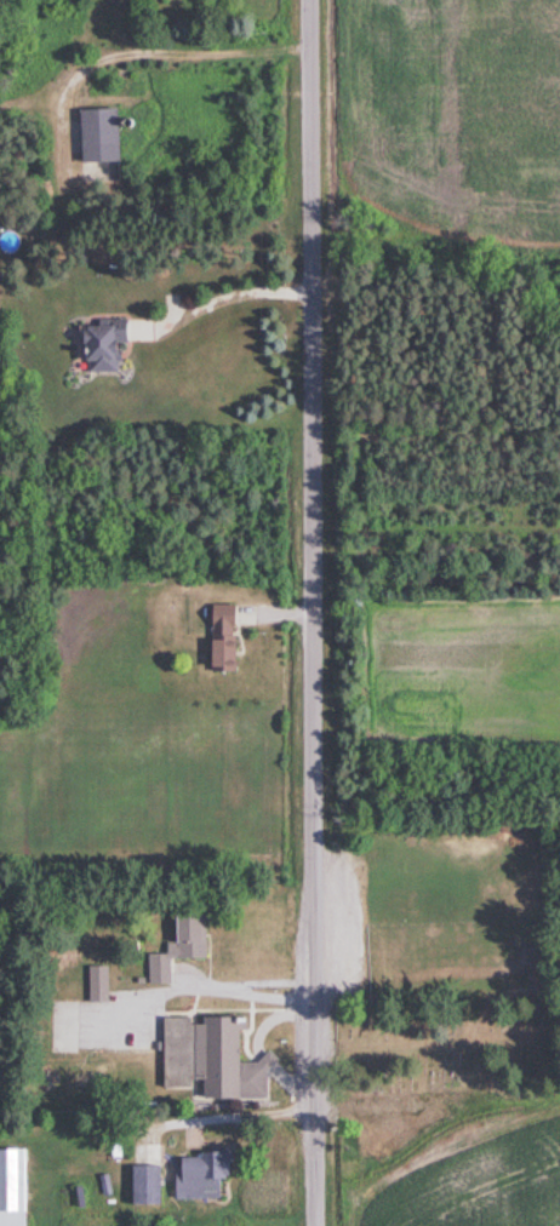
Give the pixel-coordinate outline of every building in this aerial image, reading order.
[(75,109),(76,162),(113,162),(112,109),(75,109)] [(86,372),(114,372),(114,342),(118,342),(119,319),(93,319),(93,326),(76,325),(76,361),(86,361),(86,372)] [(231,605),(204,605),(204,671),(230,671),(231,605)] [(204,959),(204,915),(169,915),(169,943),(163,943),(164,954),(145,954),(146,984),(170,984),(170,959),(204,959)] [(106,966),(87,966),(87,1003),(106,1003),(106,966)] [(159,1088),(198,1088),(197,1098),(266,1098),(266,1059),(240,1059),(241,1018),(160,1017),(159,1088)] [(24,1150),(0,1150),(0,1225),(24,1225),(24,1150)] [(172,1155),(173,1199),(217,1198),(217,1178),(221,1178),(221,1154),(172,1155)] [(128,1204),(159,1204),(159,1165),(128,1165),(128,1204)]
